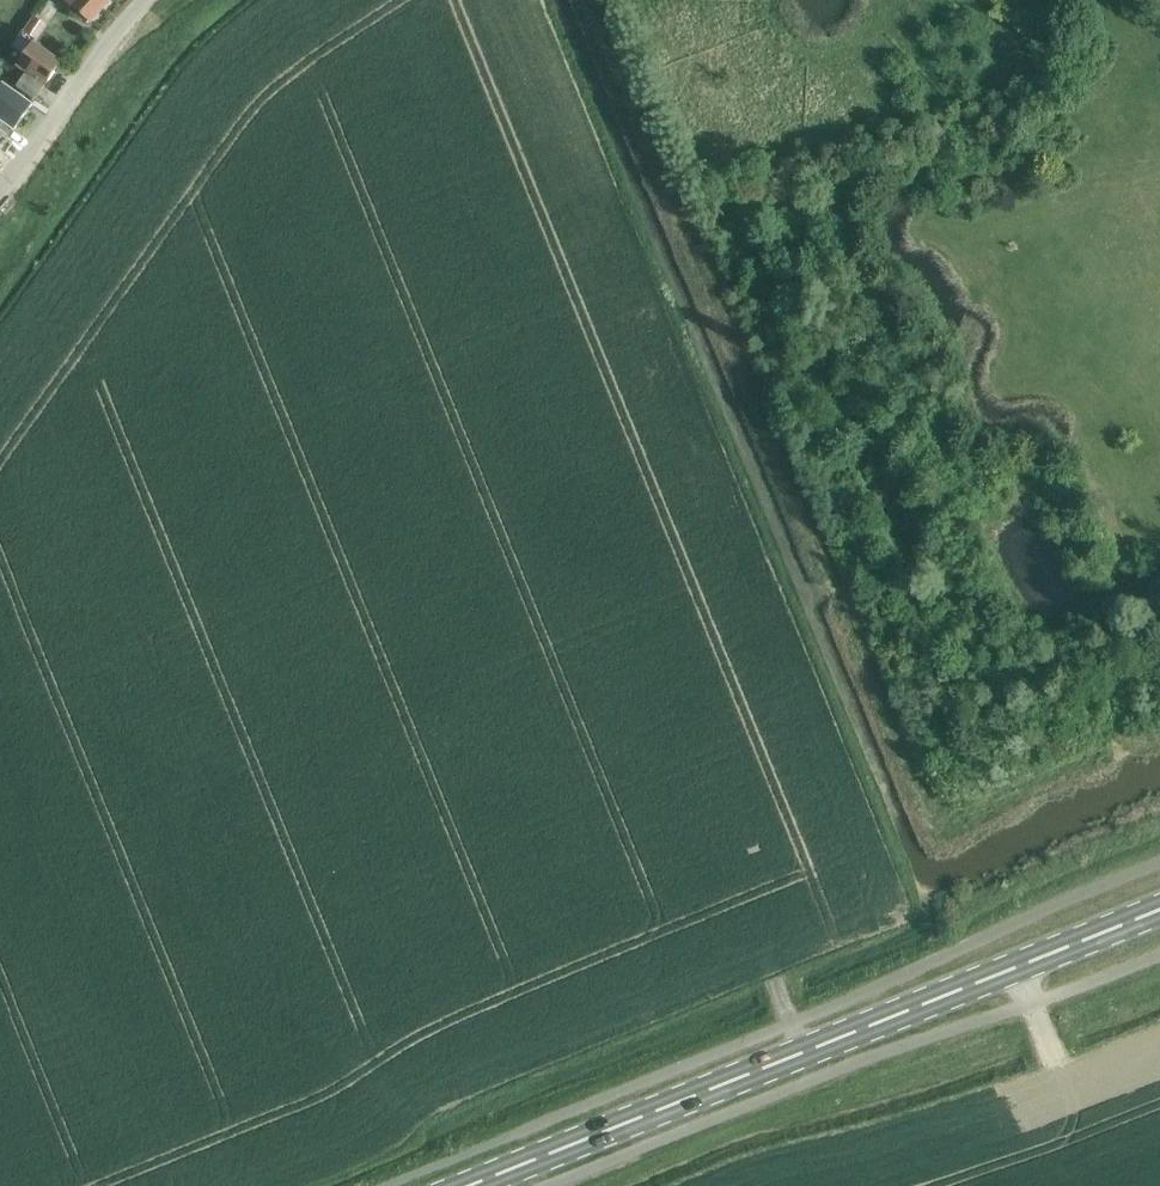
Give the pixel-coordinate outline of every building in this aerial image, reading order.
[(91,25),(112,0),(62,0),(91,25)] [(58,12),(46,4),(45,4),(41,11),(53,19),(58,12)] [(18,89),(36,102),(62,65),(35,46),(38,43),(24,34),(15,47),(27,56),(18,69),(27,76),(18,89)] [(7,144),(32,107),(0,85),(0,139),(7,144)]
